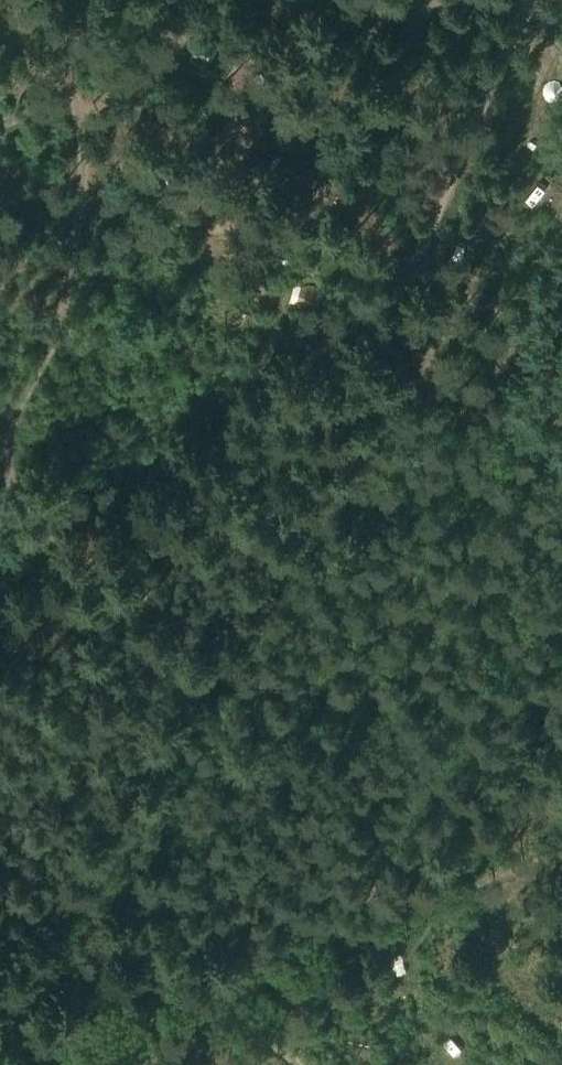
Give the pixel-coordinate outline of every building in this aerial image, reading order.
[(441,1050),(453,1061),(466,1047),(454,1036),(441,1050)]
